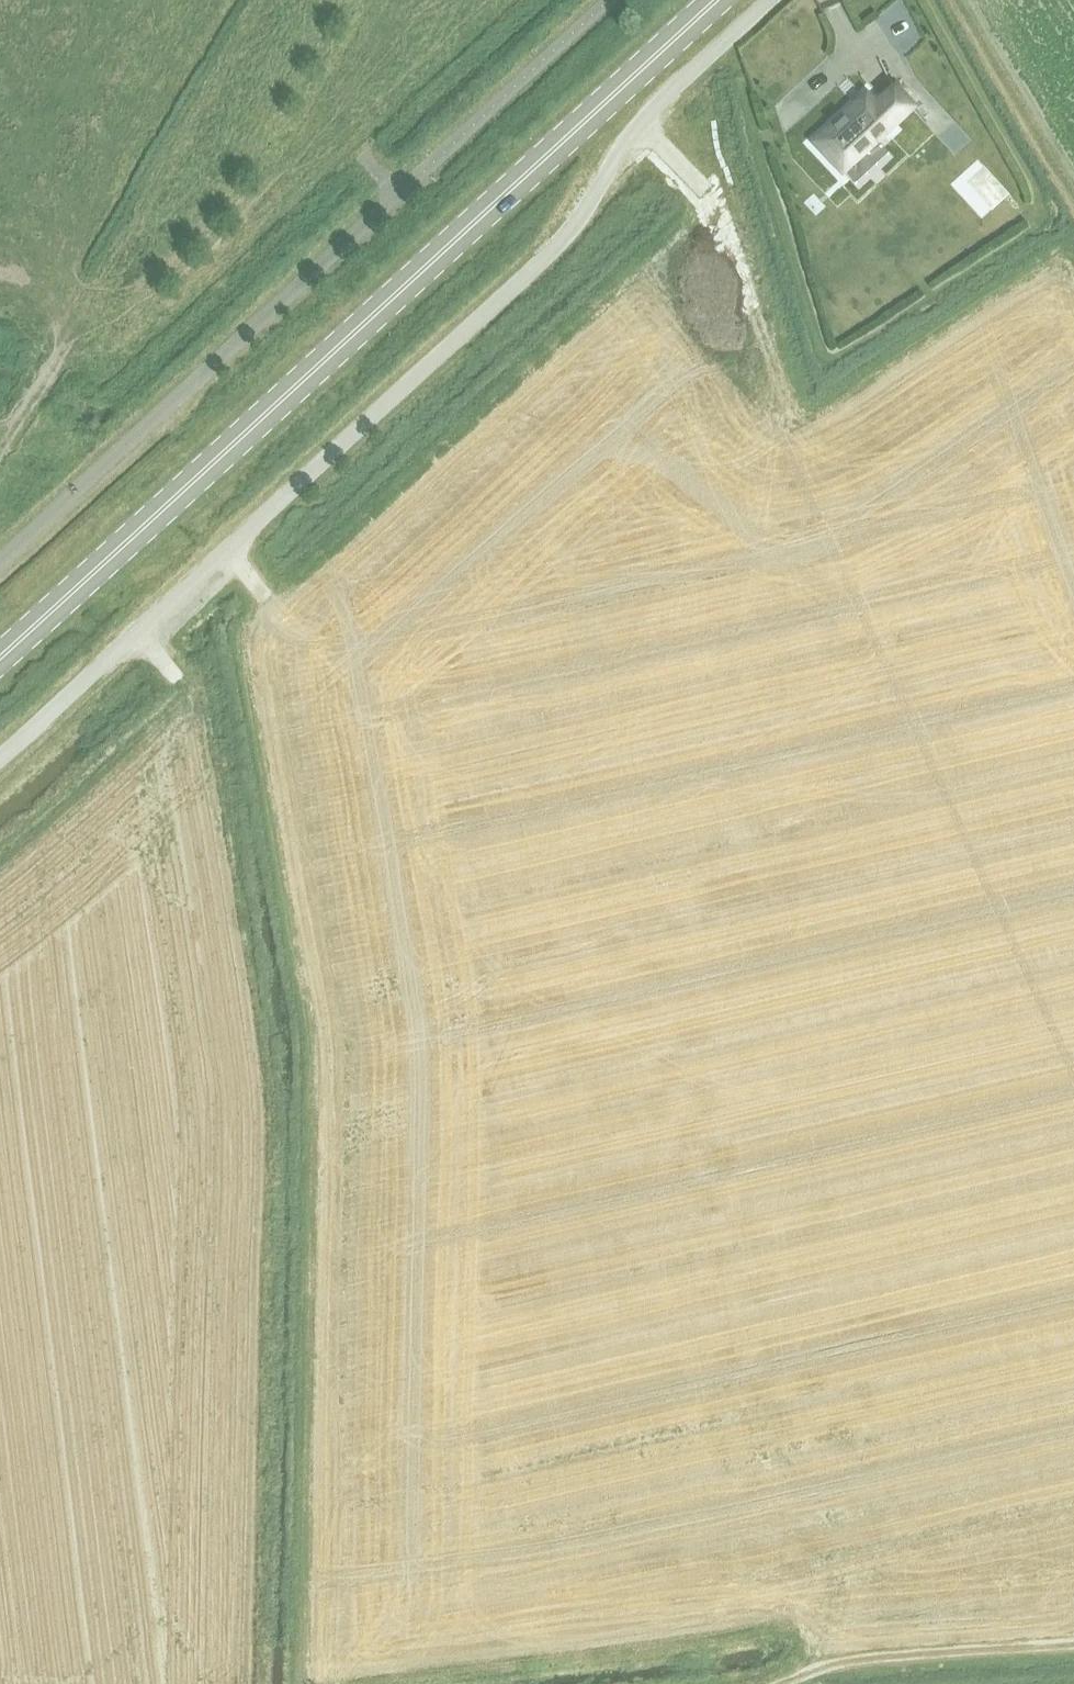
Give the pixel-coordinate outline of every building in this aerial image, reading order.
[(843,173),(912,109),(894,90),(875,107),(866,97),(816,144),(843,173)]
